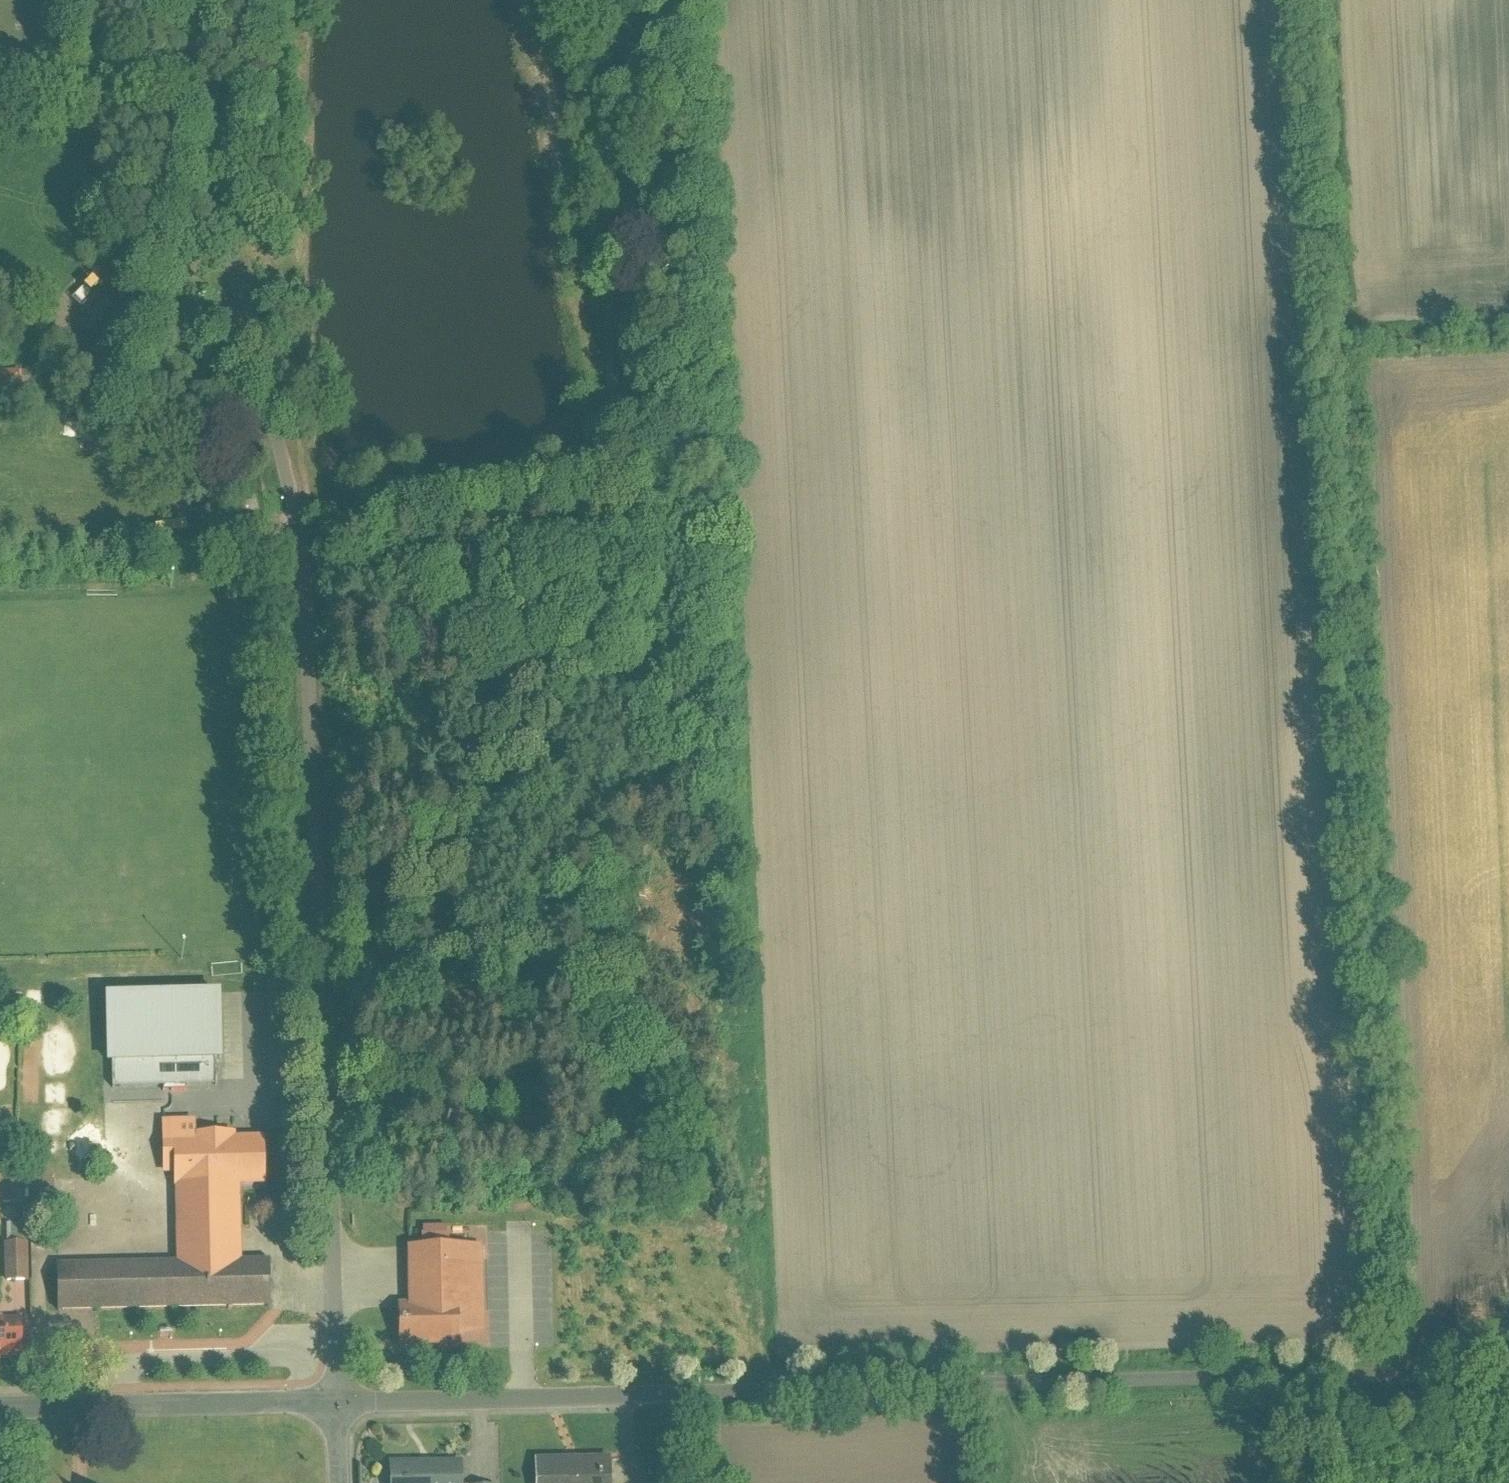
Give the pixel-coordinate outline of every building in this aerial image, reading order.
[(72,261),(61,275),(92,301),(106,287),(72,261)] [(22,372),(0,372),(0,395),(22,395),(22,372)] [(118,994),(119,1064),(120,1086),(225,1084),(224,1062),(232,1062),(231,992),(118,994)] [(181,1142),(183,1260),(66,1262),(67,1310),(279,1306),(278,1259),(250,1259),(249,1185),(272,1184),(271,1136),(242,1136),(242,1131),(204,1132),(204,1141),(181,1142)] [(35,1241),(11,1242),(12,1282),(37,1281),(35,1241)] [(412,1311),(396,1312),(397,1346),(460,1344),(459,1319),(486,1319),(483,1244),(410,1246),(412,1311)] [(30,1356),(29,1318),(0,1319),(0,1357),(30,1356)] [(536,1461),(536,1482),(612,1482),(612,1459),(536,1461)] [(390,1464),(390,1482),(463,1482),(463,1462),(390,1464)]
